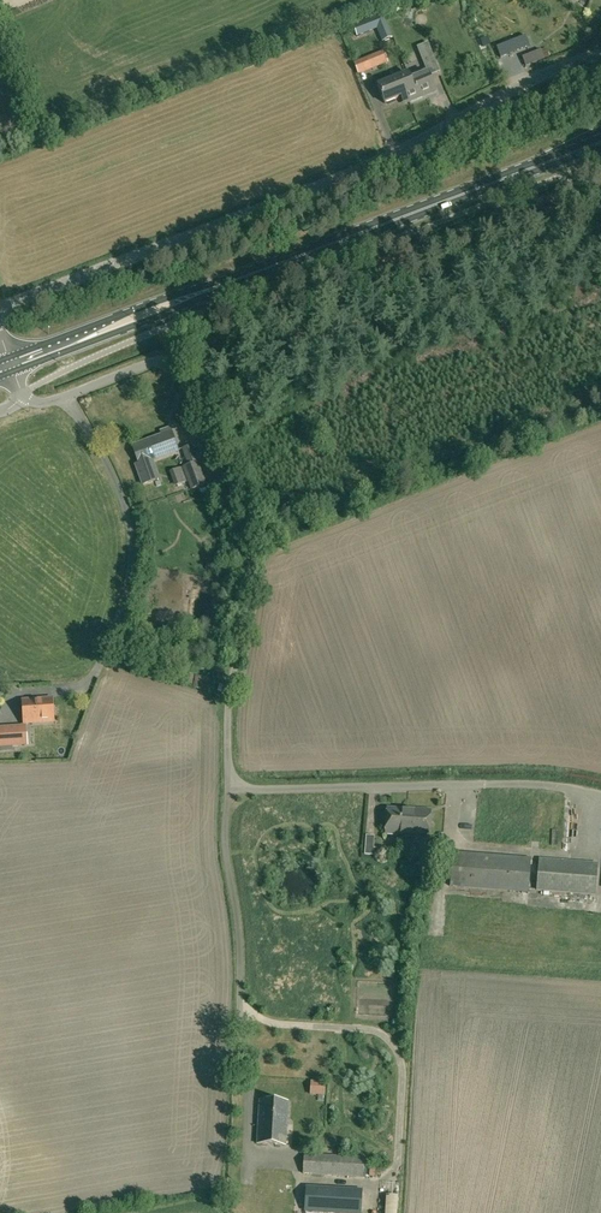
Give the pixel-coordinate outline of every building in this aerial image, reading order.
[(378,28),(374,18),(353,27),(357,37),(378,28)] [(511,54),(530,46),(525,36),(507,44),(511,54)] [(486,37),(480,40),(483,47),(489,44),(486,37)] [(417,48),(424,65),(435,61),(428,43),(417,48)] [(366,58),(369,69),(388,62),(383,51),(366,58)] [(426,69),(408,76),(410,81),(408,81),(409,84),(403,87),(409,101),(435,91),(426,69)] [(410,81),(408,74),(377,86),(384,104),(407,95),(403,87),(409,84),(408,81),(410,81)] [(0,123),(0,133),(20,127),(15,112),(0,117),(0,118),(1,123),(0,123)] [(158,479),(151,460),(178,450),(171,432),(132,446),(139,464),(136,465),(143,484),(158,479)] [(187,480),(188,480),(202,475),(192,446),(183,449),(188,466),(183,468),(187,480)] [(202,475),(188,480),(187,480),(191,490),(205,485),(202,475)] [(54,722),(53,698),(22,701),(24,724),(54,722)] [(14,726),(0,727),(0,747),(15,746),(14,726)] [(388,809),(386,833),(407,834),(407,836),(428,837),(430,811),(413,810),(413,812),(407,812),(407,810),(388,809)] [(528,892),(530,858),(453,853),(450,886),(528,892)] [(598,864),(539,859),(537,891),(595,895),(598,864)] [(542,919),(549,919),(550,906),(542,906),(542,919)] [(257,1144),(286,1146),(288,1102),(260,1100),(257,1144)] [(363,1177),(364,1157),(304,1154),(303,1173),(363,1177)] [(363,1190),(305,1186),(303,1211),(313,1212),(329,1212),(361,1212),(363,1190)]
